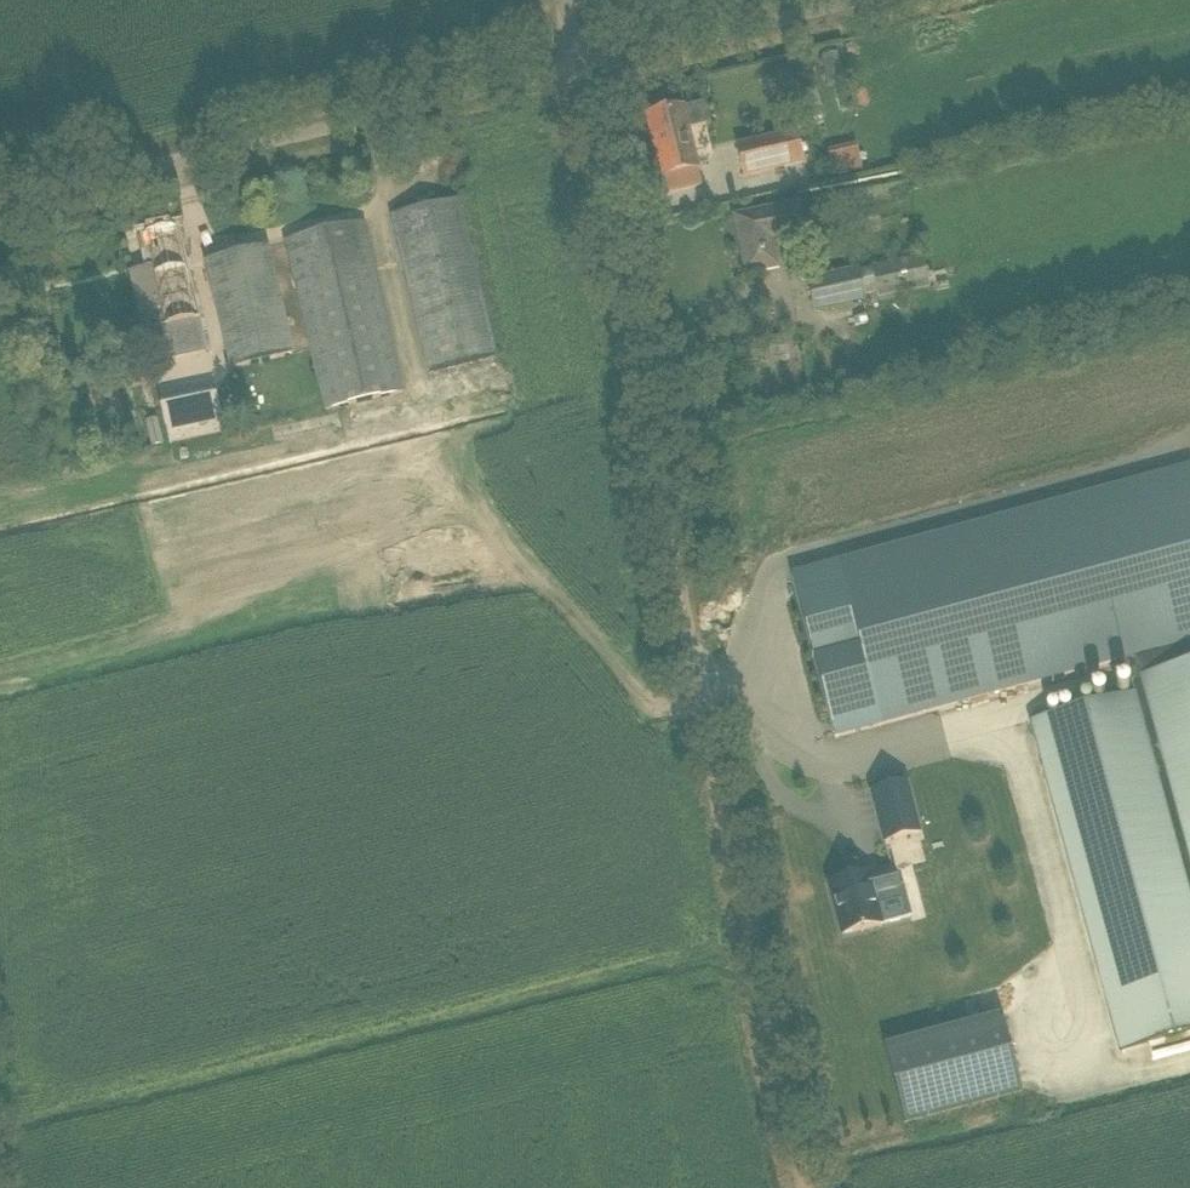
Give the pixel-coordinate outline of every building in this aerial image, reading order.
[(794,80),(785,66),(772,75),(781,88),(794,80)] [(689,129),(709,124),(703,103),(647,117),(662,177),(664,176),(668,192),(702,184),(689,129)] [(796,133),(737,147),(743,174),(803,161),(796,133)] [(858,143),(831,150),(838,175),(864,168),(858,143)] [(430,371),(471,361),(495,355),(457,200),(392,215),(430,371)] [(745,238),(738,239),(745,275),(762,272),(768,270),(765,256),(777,254),(774,242),(806,236),(800,205),(799,203),(798,203),(764,210),(740,215),(745,238)] [(326,409),(403,391),(364,223),(287,241),(326,409)] [(205,350),(182,252),(177,228),(143,236),(149,259),(151,268),(130,272),(151,361),(205,350)] [(206,260),(211,284),(231,368),(293,354),(268,246),(206,260)] [(929,280),(924,257),(814,279),(820,306),(926,285),(925,281),(929,280)] [(768,338),(772,358),(785,356),(781,336),(768,338)] [(222,431),(213,390),(152,405),(161,445),(222,431)] [(1130,682),(1189,666),(1189,468),(791,576),(835,738),(1124,659),(1130,682)] [(1122,1053),(1189,1035),(1189,666),(1130,682),(1134,694),(1032,721),(1122,1053)] [(883,843),(923,832),(909,781),(870,791),(883,843)] [(853,879),(830,886),(843,934),(866,928),(881,924),(911,916),(903,888),(898,889),(896,885),(893,871),(892,869),(868,876),(853,879)] [(1021,1091),(1001,1016),(884,1047),(904,1122),(1021,1091)]
